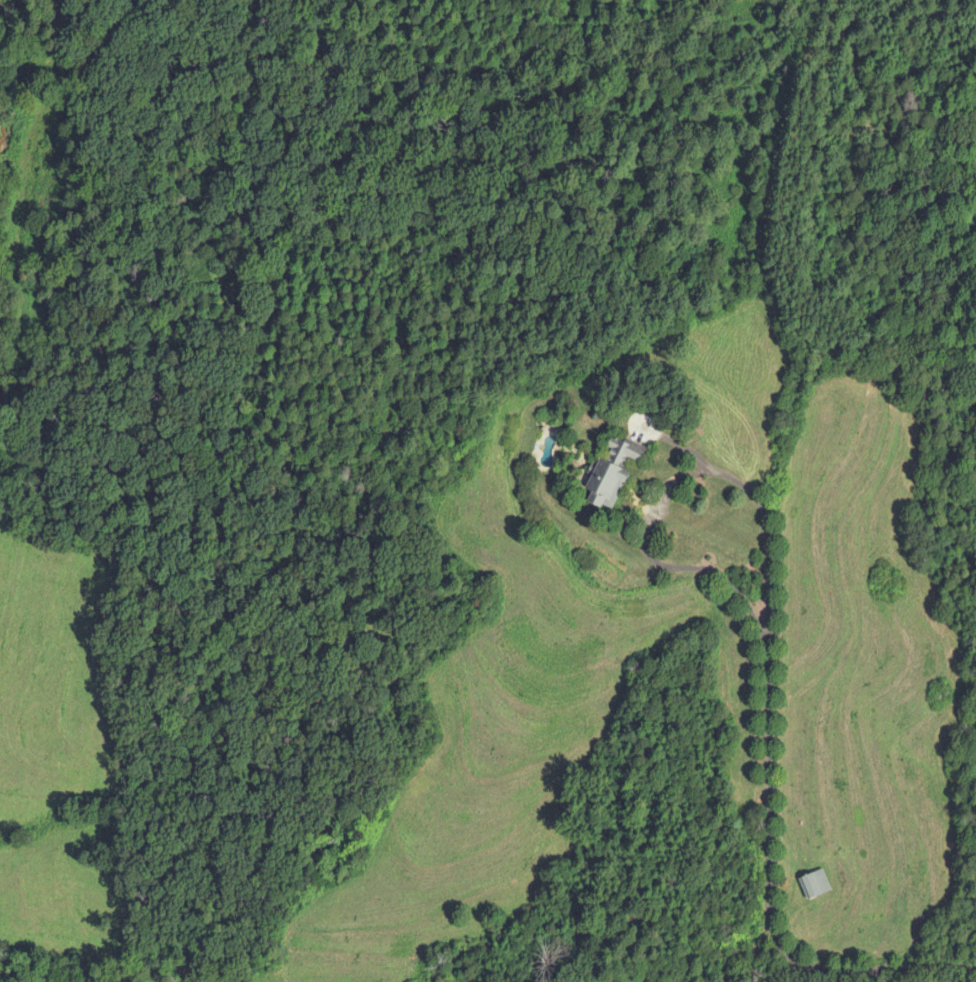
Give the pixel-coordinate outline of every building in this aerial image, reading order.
[(646,449),(608,434),(581,502),(611,513),(630,463),(639,466),(646,449)] [(830,891),(821,869),(797,878),(806,900),(830,891)]
